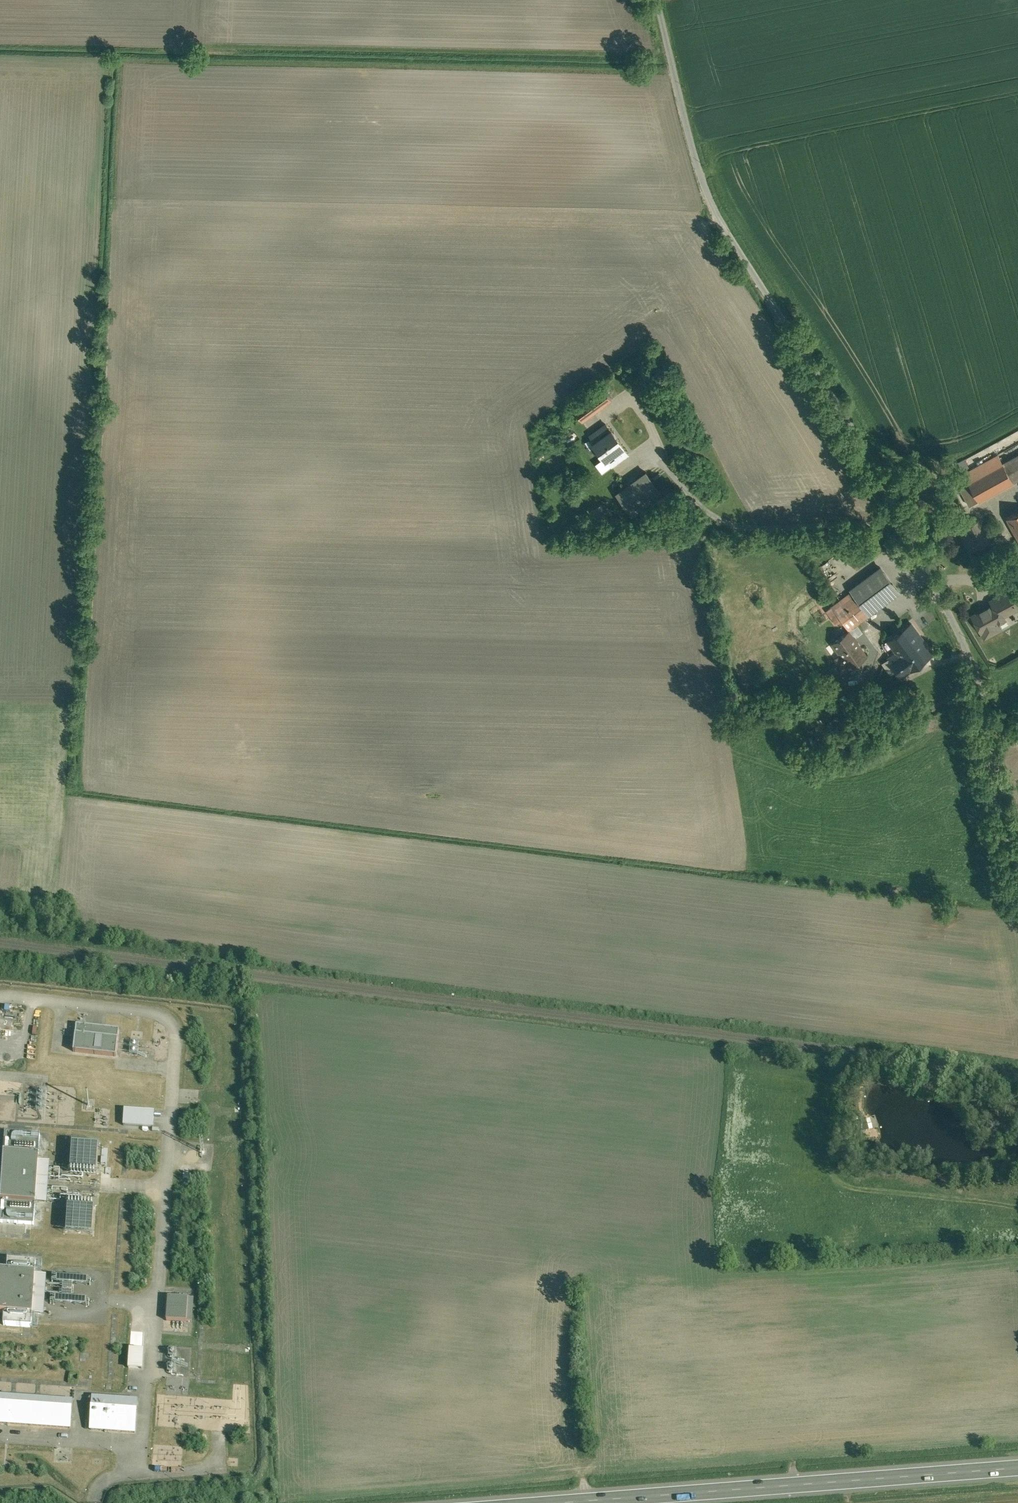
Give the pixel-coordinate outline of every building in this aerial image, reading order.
[(594,442),(591,444),(605,462),(607,460),(612,467),(629,455),(624,448),(625,448),(611,428),(610,429),(605,422),(588,435),(594,442)] [(963,473),(968,482),(959,487),(969,505),(1017,479),(1017,455),(1002,463),(998,454),(963,473)] [(646,470),(615,492),(629,512),(660,490),(646,470)] [(613,506),(595,513),(595,515),(585,519),(590,532),(618,520),(613,506)] [(1006,518),(1017,540),(1017,512),(1006,518)] [(979,519),(958,529),(969,551),(990,540),(979,519)] [(876,573),(840,600),(857,623),(893,597),(876,573)] [(990,600),(992,604),(972,615),(984,638),(992,633),(994,634),(998,631),(999,629),(1000,628),(998,623),(1005,619),(1003,616),(1017,608),(1017,596),(1014,588),(990,600)] [(857,623),(840,600),(831,606),(831,607),(841,621),(848,630),(857,623)] [(841,621),(831,607),(826,610),(837,624),(841,621)] [(904,628),(888,640),(896,651),(887,658),(901,676),(910,670),(910,671),(934,653),(911,623),(904,628)] [(866,656),(849,631),(832,643),(841,654),(834,659),(844,672),(855,687),(865,679),(854,665),(866,656)] [(118,1029),(77,1025),(74,1051),(115,1056),(118,1029)] [(155,1111),(124,1108),(123,1127),(153,1129),(155,1111)] [(73,1170),(99,1172),(102,1144),(76,1142),(73,1170)] [(39,1156),(4,1153),(2,1203),(35,1206),(39,1156)] [(70,1206),(70,1232),(96,1232),(96,1206),(70,1206)] [(8,1260),(7,1272),(0,1271),(0,1314),(4,1314),(4,1325),(31,1327),(32,1315),(36,1262),(8,1260)] [(194,1298),(168,1297),(166,1320),(192,1322),(194,1298)] [(143,1351),(130,1350),(128,1367),(142,1368),(143,1351)] [(0,1396),(0,1423),(70,1428),(72,1401),(0,1396)] [(137,1400),(92,1397),(90,1429),(135,1433),(137,1400)]
